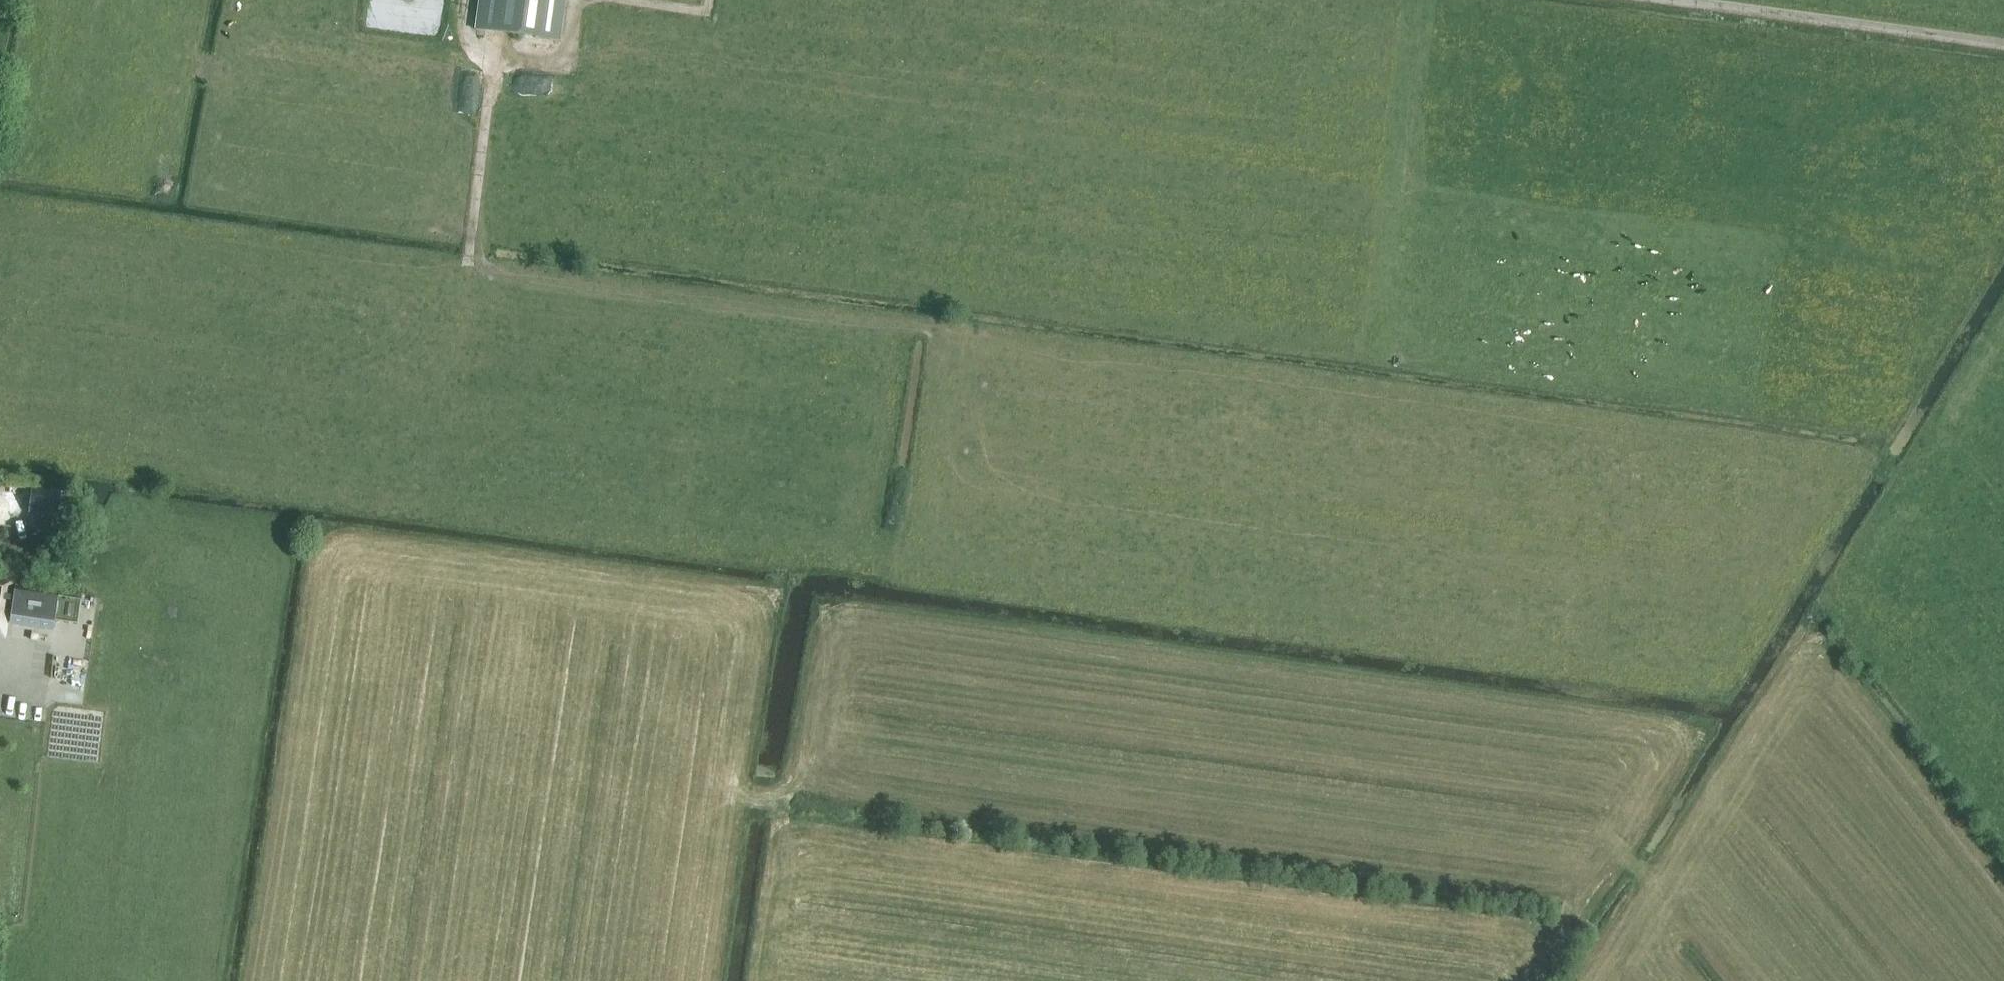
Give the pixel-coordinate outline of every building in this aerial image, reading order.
[(565,0),(480,0),(475,31),(559,42),(565,0)] [(57,517),(60,493),(32,490),(30,514),(57,517)] [(11,585),(0,584),(0,637),(3,637),(11,585)] [(52,630),(58,596),(16,589),(10,623),(52,630)]
